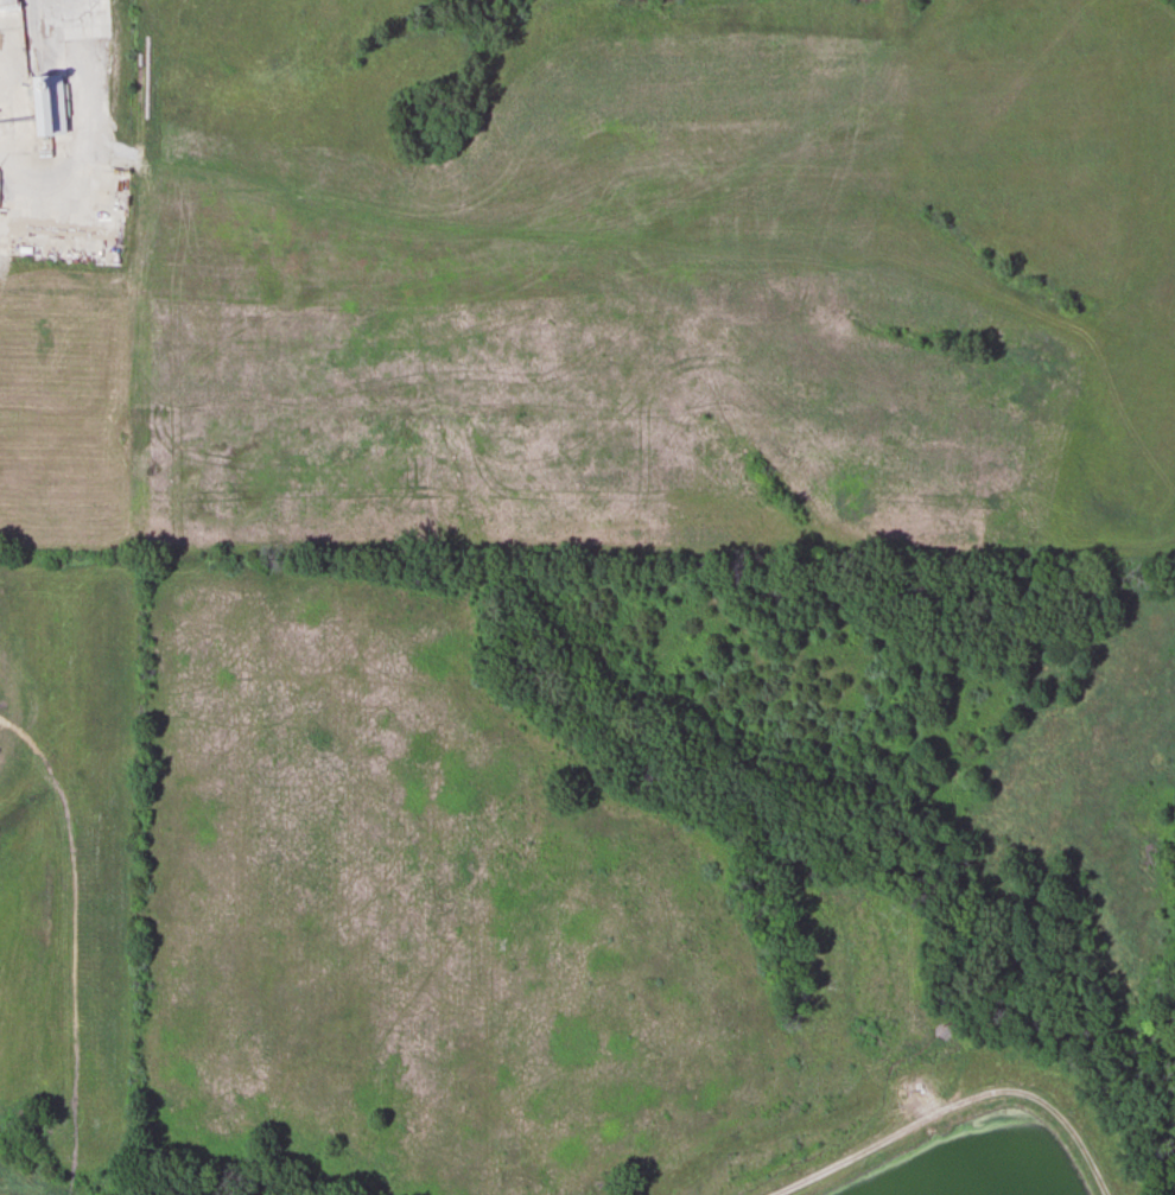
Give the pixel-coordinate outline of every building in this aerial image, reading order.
[(28,77),(31,137),(62,136),(59,76),(28,77)]
